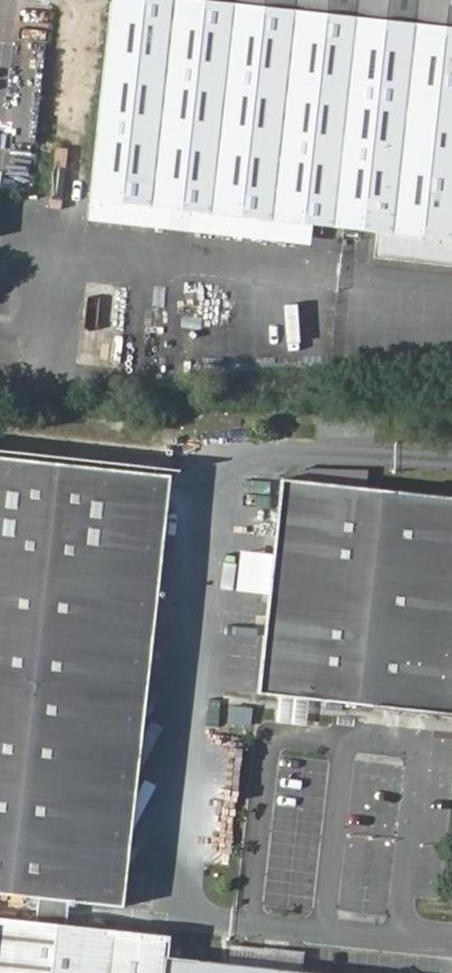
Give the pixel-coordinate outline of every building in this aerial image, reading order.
[(243,0),(109,0),(88,193),(91,193),(314,217),(379,223),(376,251),(451,261),(451,22),(243,0)] [(451,22),(451,0),(243,0),(451,22)] [(311,237),(314,217),(91,193),(89,213),(311,237)] [(0,461),(0,894),(114,907),(163,479),(0,461)] [(274,480),(253,691),(451,715),(451,498),(274,480)] [(229,963),(164,957),(166,930),(0,913),(0,972),(308,972),(229,963)]
